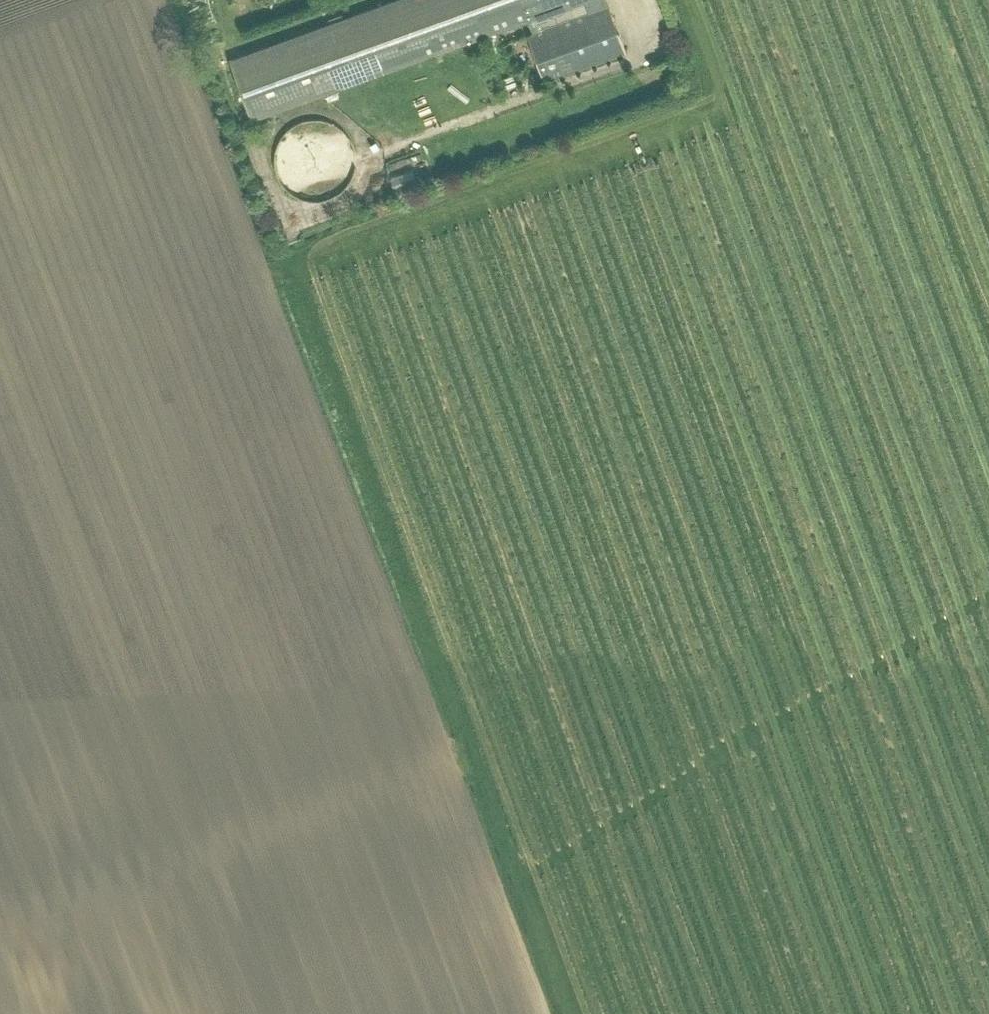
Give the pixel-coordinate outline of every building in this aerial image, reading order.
[(232,57),(254,116),(575,0),(390,0),(232,57)] [(587,10),(529,32),(546,79),(622,52),(602,0),(584,0),(587,10)] [(318,118),(314,118),(311,118),(308,118),(305,119),(302,119),(297,121),(294,122),(291,124),(288,126),(286,128),(284,130),(282,132),(280,134),(278,137),(277,139),(275,142),(274,144),(273,147),(272,150),(272,153),(271,156),(271,158),(271,161),(271,164),(272,167),(272,170),(273,173),(274,175),(275,178),(277,181),(278,183),(280,185),(282,188),(285,191),(288,193),(289,194),(292,196),(294,197),(298,199),(304,200),(308,201),(312,201),(315,201),(321,201),(325,200),(329,198),(332,197),(336,195),(339,192),(340,192),(343,190),(345,188),(347,184),(349,182),(351,179),(352,177),(354,173),(355,169),(355,166),(356,163),(356,159),(356,156),(355,153),(355,150),(354,147),(354,146),(352,143),(351,140),(350,138),(348,135),(347,133),(345,131),(343,129),(339,126),(337,124),(334,123),(330,121),(325,119),(322,118),(318,118)] [(397,186),(417,179),(414,171),(394,177),(397,186)]
